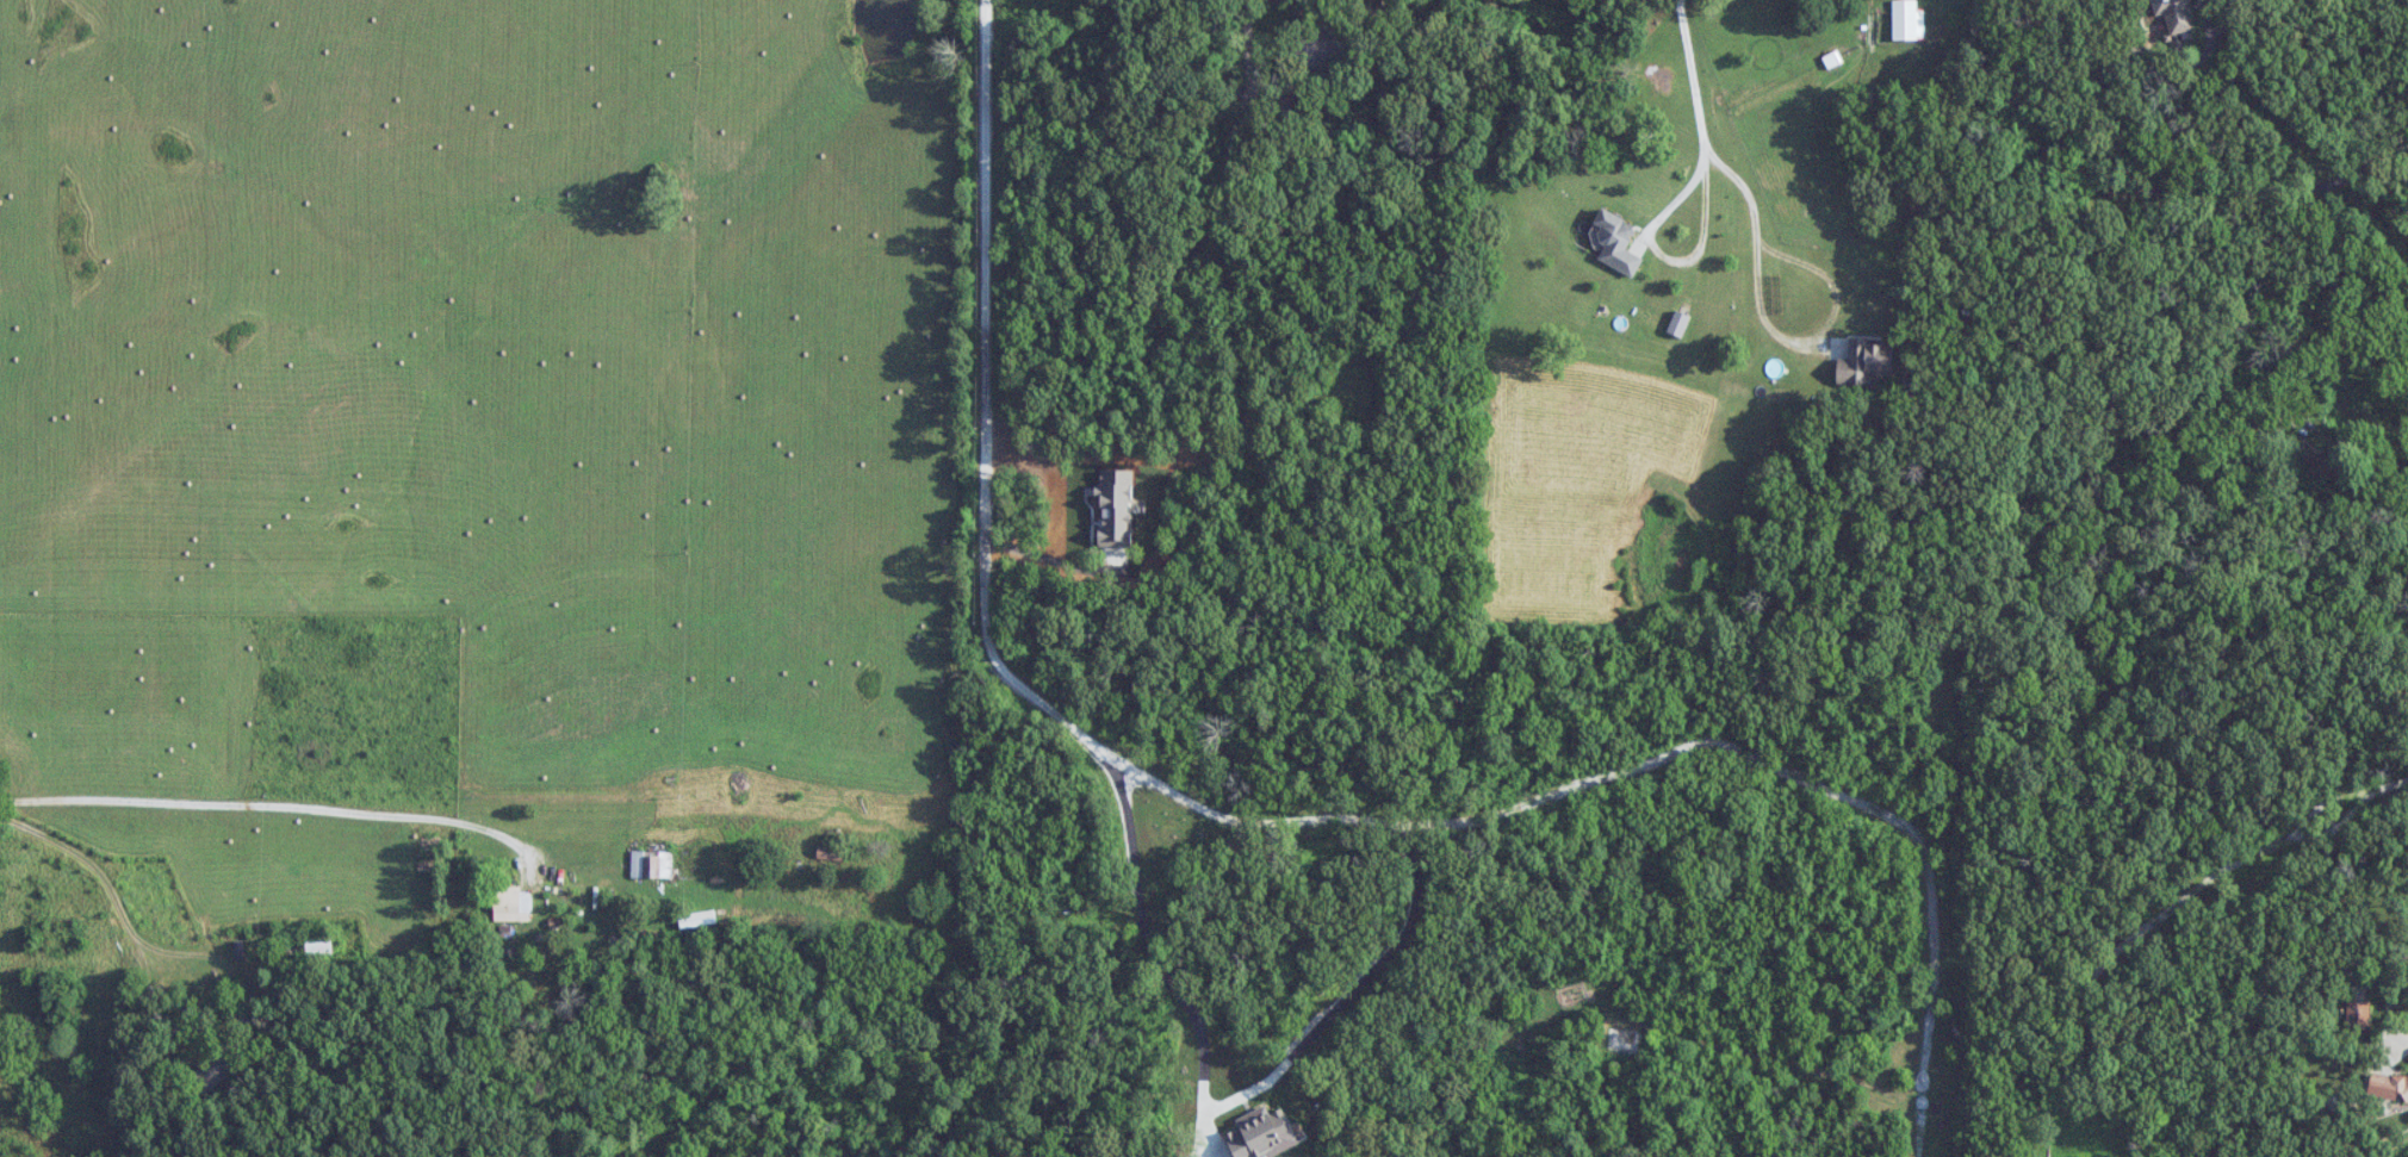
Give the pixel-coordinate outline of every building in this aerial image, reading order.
[(1892,42),(1919,42),(1919,0),(1892,0),(1892,42)] [(2153,17),(2169,18),(2169,33),(2186,33),(2186,0),(2154,0),(2153,17)] [(2303,461),(2319,468),(2323,457),(2308,450),(2303,461)] [(818,860),(843,860),(843,845),(818,845),(818,860)] [(632,877),(672,878),(672,853),(633,853),(632,877)] [(494,921),(530,921),(530,889),(494,889),(494,921)] [(678,916),(680,929),(716,922),(714,910),(678,916)] [(306,955),(333,955),(333,936),(306,936),(306,955)] [(2347,1027),(2369,1027),(2369,1001),(2347,1001),(2347,1027)] [(206,1097),(245,1060),(227,1041),(188,1078),(206,1097)] [(2370,1074),(2368,1097),(2403,1100),(2407,1105),(2407,1077),(2370,1074)]
